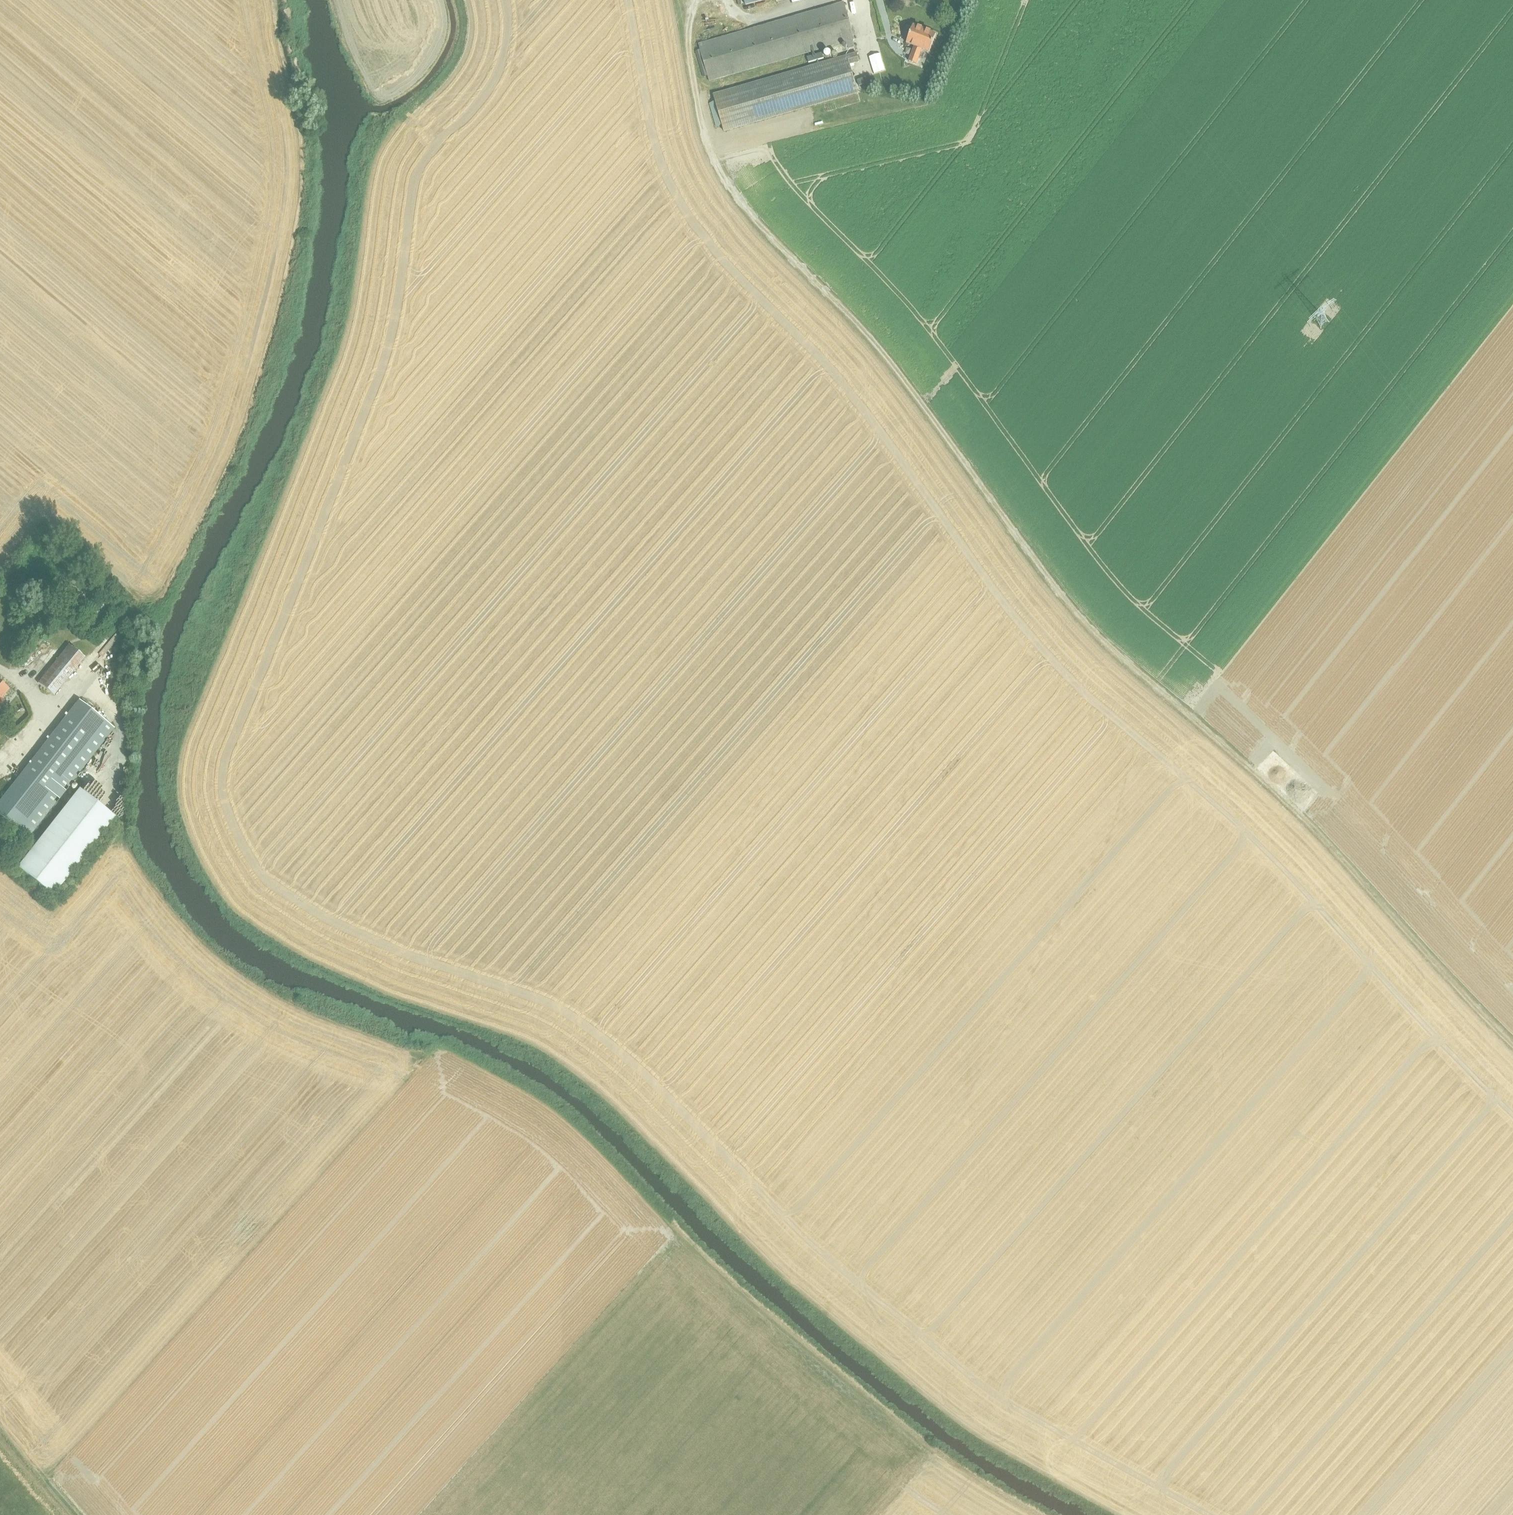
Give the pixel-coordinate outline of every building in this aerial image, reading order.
[(847,41),(847,42),(853,40),(853,39),(854,39),(844,3),(699,45),(709,81),(847,41)] [(929,52),(936,34),(913,25),(906,43),(914,46),(908,61),(916,64),(922,49),(929,52)] [(713,95),(724,131),(858,93),(849,64),(859,61),(857,53),(713,95)] [(871,76),(858,80),(859,85),(872,81),(871,76)] [(53,696),(84,658),(68,644),(37,683),(53,696)] [(0,801),(0,816),(28,838),(114,728),(79,700),(0,801)] [(53,896),(115,817),(79,789),(17,868),(53,896)]
